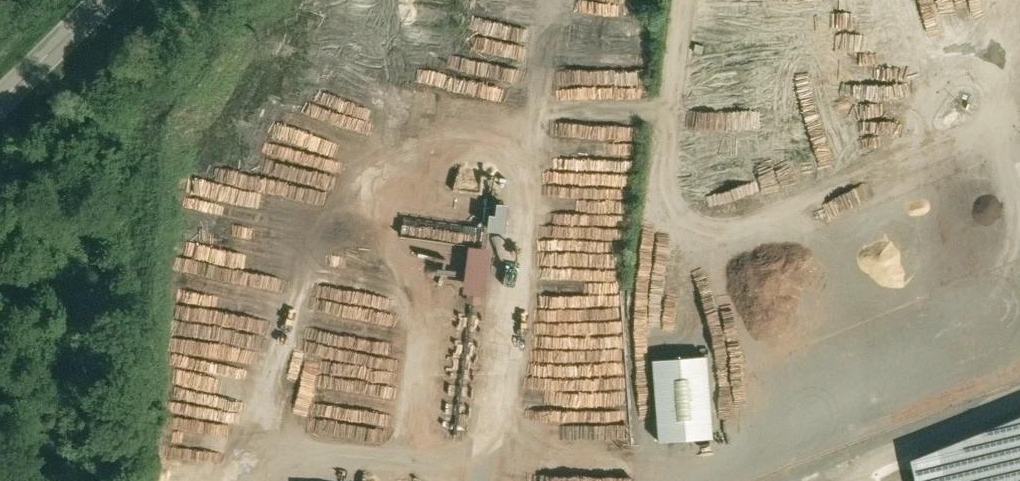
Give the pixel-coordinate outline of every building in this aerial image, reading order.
[(493,214),(485,213),(484,227),(501,228),(503,203),(493,203),(493,214)] [(702,364),(645,369),(652,452),(710,447),(702,364)] [(996,438),(940,456),(911,475),(912,480),(1019,480),(1019,433),(996,438)]
